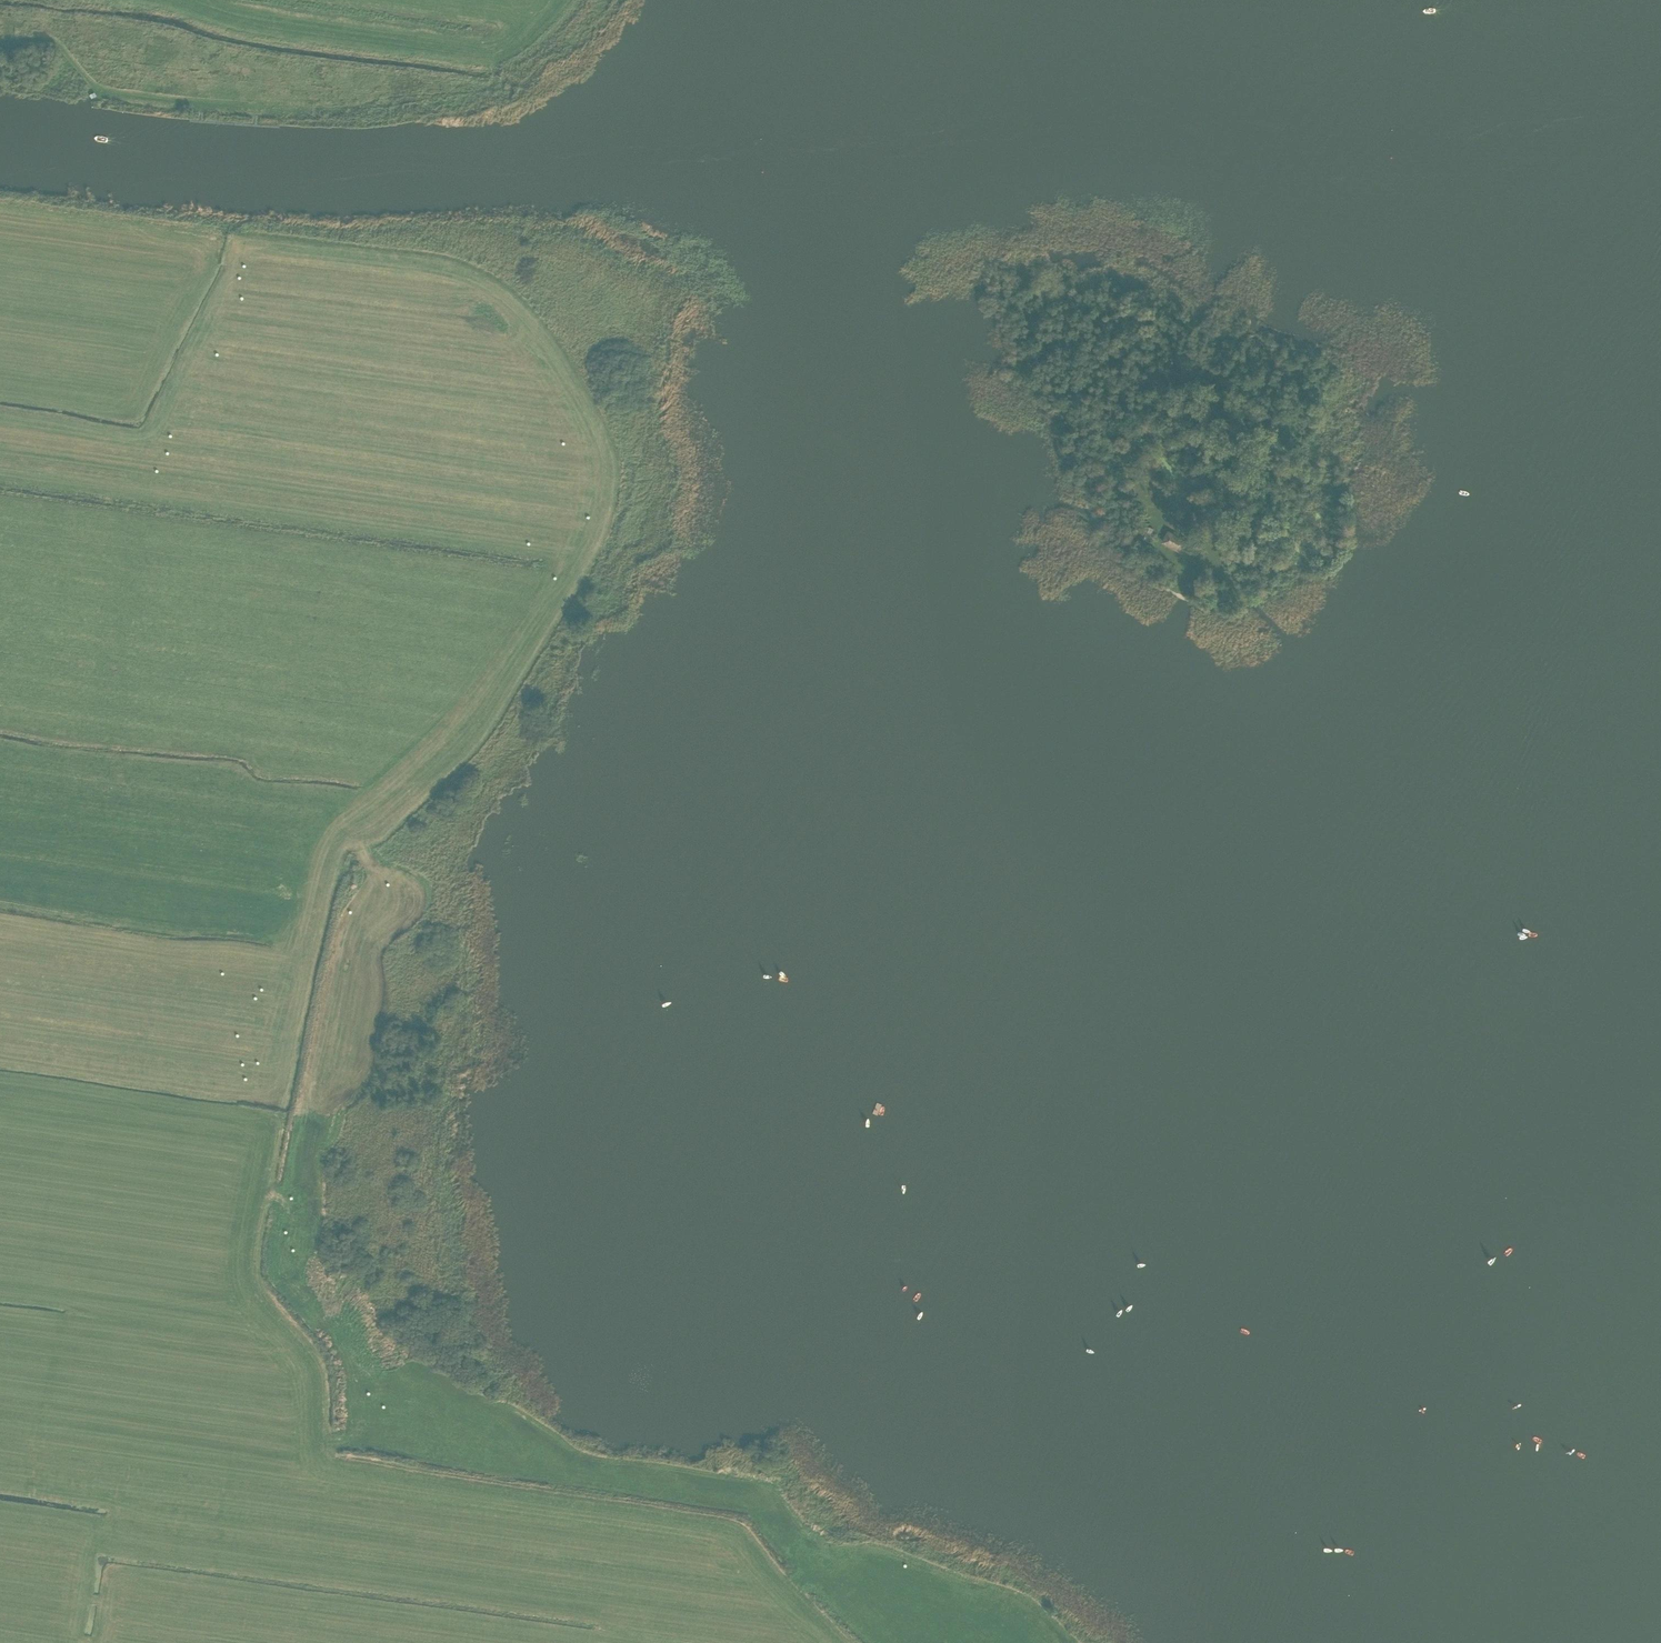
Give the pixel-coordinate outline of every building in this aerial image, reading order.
[(1148,542),(1154,530),(1145,525),(1139,537),(1148,542)] [(1161,543),(1181,554),(1187,542),(1168,532),(1161,543)]
